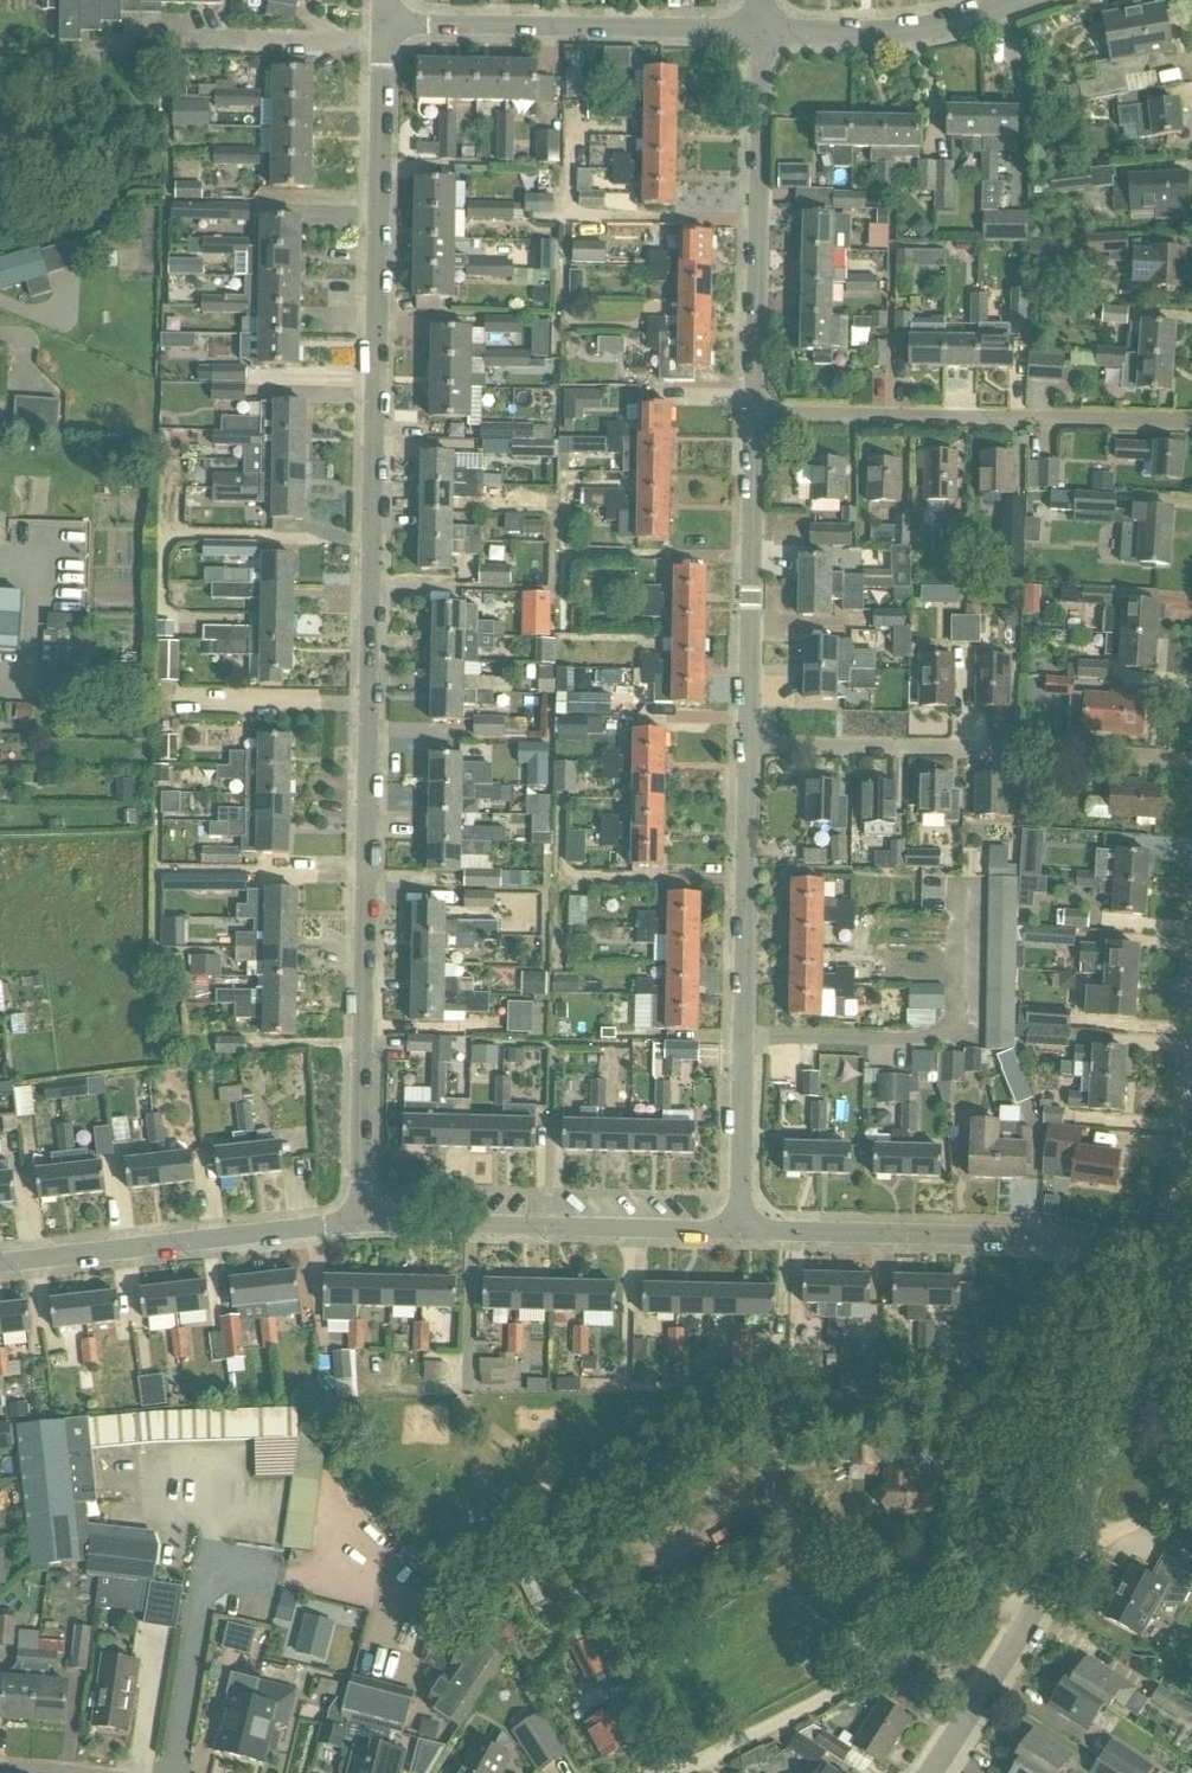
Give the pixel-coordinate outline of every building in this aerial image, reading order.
[(42,10),(60,10),(60,0),(42,0),(42,10)] [(123,14),(123,4),(222,5),(223,0),(61,0),(61,44),(62,44),(62,33),(82,34),(82,24),(102,24),(102,14),(123,14)] [(268,4),(297,9),(299,0),(269,0),(268,4)] [(1080,86),(1068,88),(1071,104),(1129,94),(1127,79),(1144,76),(1141,58),(1172,52),(1164,8),(1142,12),(1141,7),(1126,9),(1127,15),(1105,19),(1113,62),(1096,65),(1099,82),(1080,86)] [(581,51),(568,52),(570,99),(582,98),(581,51)] [(449,102),(450,65),(420,64),(420,101),(449,102)] [(450,65),(449,102),(479,103),(479,65),(472,65),(450,65)] [(479,65),(479,103),(508,103),(509,66),(479,65)] [(509,66),(508,103),(538,104),(539,67),(509,66)] [(275,101),(312,101),(312,72),(275,71),(275,101)] [(616,104),(678,105),(679,71),(648,71),(647,98),(632,98),(632,90),(616,90),(616,104)] [(237,108),(238,92),(215,92),(215,107),(237,108)] [(238,92),(237,108),(260,108),(261,93),(238,92)] [(176,100),(176,125),(211,125),(211,100),(176,100)] [(274,130),(311,131),(312,101),(275,101),(274,130)] [(1178,103),(1119,111),(1121,128),(1138,126),(1140,141),(1182,136),(1178,103)] [(678,105),(616,104),(616,119),(632,120),(632,112),(647,113),(646,139),(677,139),(678,105)] [(614,121),(614,108),(591,107),(591,121),(614,121)] [(983,152),(984,138),(984,109),(951,109),(951,108),(950,108),(949,138),(950,138),(950,137),(964,138),(964,152),(983,153),(983,152)] [(983,152),(998,153),(1017,153),(1017,139),(1018,139),(1018,109),(1017,109),(1017,110),(984,109),(984,138),(983,152)] [(442,115),(441,138),(456,138),(456,115),(442,115)] [(500,117),(500,140),(515,140),(515,118),(500,117)] [(853,148),(854,119),(820,118),(819,118),(819,148),(819,155),(830,155),(834,168),(852,168),(853,148)] [(887,148),(887,119),(854,119),(853,148),(872,148),(872,163),(879,163),(879,162),(886,163),(887,148)] [(886,180),(894,180),(894,163),(894,158),(921,158),(921,119),(920,119),(920,120),(887,119),(887,148),(886,163),(879,162),(879,163),(878,176),(886,176),(886,180)] [(311,131),(274,130),(274,160),(311,160),(311,131)] [(537,167),(558,167),(559,134),(538,134),(537,167)] [(456,138),(441,138),(441,161),(456,161),(456,138)] [(677,139),(646,139),(646,165),(631,165),(631,157),(615,157),(615,172),(677,173),(677,139)] [(515,140),(500,140),(500,162),(515,163),(515,140)] [(1037,163),(1048,172),(1061,157),(1050,148),(1037,163)] [(214,166),(237,166),(237,151),(214,150),(214,166)] [(237,151),(237,166),(259,166),(259,151),(237,151)] [(990,170),(998,170),(998,153),(983,152),(983,153),(983,166),(990,166),(990,170)] [(9,179),(9,155),(0,155),(0,179),(9,179)] [(588,156),(589,194),(614,193),(613,179),(602,180),(601,156),(588,156)] [(311,160),(274,160),(273,189),(310,189),(311,160)] [(936,193),(936,165),(919,165),(919,193),(936,193)] [(936,193),(936,210),(953,211),(953,193),(954,166),(936,165),(936,193)] [(998,183),(998,170),(990,170),(990,166),(983,166),(983,183),(998,183)] [(1089,169),(1053,173),(1055,193),(1091,189),(1089,169)] [(677,173),(615,172),(615,186),(631,187),(631,179),(646,180),(645,207),(676,207),(677,173)] [(778,188),(808,188),(808,172),(778,172),(778,188)] [(893,193),(894,180),(886,180),(886,176),(878,176),(878,193),(893,193)] [(1131,181),(1115,182),(1116,213),(1132,212),(1132,214),(1156,213),(1156,221),(1190,219),(1188,176),(1131,179),(1131,181)] [(418,181),(417,210),(454,211),(455,181),(418,181)] [(202,200),(203,186),(176,185),(175,199),(202,200)] [(582,208),(606,209),(606,195),(583,194),(582,208)] [(834,195),(834,210),(848,211),(848,202),(852,202),(852,195),(834,195)] [(848,202),(848,211),(865,211),(866,195),(852,195),(852,202),(848,202)] [(554,215),(555,199),(528,198),(528,214),(554,215)] [(469,219),(492,220),(493,205),(469,204),(469,219)] [(493,205),(492,220),(513,221),(514,206),(493,205)] [(205,207),(205,222),(220,222),(249,222),(249,207),(220,207),(205,207)] [(417,240),(454,240),(454,211),(417,210),(417,240)] [(680,221),(681,211),(654,210),(654,221),(680,221)] [(984,212),(983,242),(1012,242),(1027,243),(1027,220),(1028,213),(984,212)] [(806,218),(805,251),(833,252),(849,252),(849,218),(805,217),(805,218),(806,218)] [(254,230),(263,230),(262,248),(262,249),(299,250),(300,220),(254,220),(254,230)] [(548,238),(547,226),(524,227),(525,240),(548,238)] [(651,254),(651,268),(713,269),(713,235),(683,235),(682,262),(667,262),(667,254),(651,254)] [(1154,254),(1135,254),(1135,253),(1127,253),(1126,237),(1089,239),(1090,255),(1111,254),(1110,263),(1135,264),(1134,283),(1152,284),(1152,289),(1183,290),(1184,253),(1154,251),(1154,254)] [(417,240),(417,269),(454,270),(454,269),(468,269),(468,262),(465,256),(454,257),(454,240),(417,240)] [(1050,240),(1030,240),(1030,254),(1051,253),(1050,240)] [(204,256),(226,256),(227,241),(204,241),(204,256)] [(249,241),(227,241),(226,256),(249,256),(249,247),(249,241)] [(575,244),(575,263),(605,263),(605,244),(575,244)] [(249,256),(248,277),(262,277),(262,279),(299,279),(299,275),(305,275),(305,262),(299,262),(299,250),(262,249),(262,248),(249,247),(249,256)] [(804,285),(833,285),(847,286),(847,293),(877,294),(878,279),(847,278),(847,272),(833,271),(833,252),(805,251),(804,285)] [(913,253),(898,253),(898,267),(913,268),(913,253)] [(40,254),(0,265),(0,290),(47,277),(40,254)] [(541,273),(555,277),(560,260),(546,257),(541,273)] [(176,274),(196,274),(196,260),(177,259),(176,274)] [(492,278),(492,263),(468,262),(468,277),(492,278)] [(492,263),(492,278),(513,279),(513,264),(492,263)] [(712,303),(713,269),(651,268),(650,283),(667,284),(667,276),(682,276),(681,303),(712,303)] [(454,270),(417,269),(416,299),(453,299),(454,270)] [(262,308),(299,308),(299,279),(262,279),(262,277),(248,277),(248,290),(262,290),(262,306),(262,308)] [(804,285),(804,318),(832,318),(833,285),(804,285)] [(548,288),(533,288),(533,303),(548,304),(548,288)] [(973,296),(972,311),(987,312),(987,296),(973,296)] [(203,313),(226,314),(226,299),(204,299),(203,313)] [(249,300),(226,299),(226,314),(247,314),(248,314),(248,306),(249,300)] [(1012,299),(1012,323),(1028,323),(1029,299),(1012,299)] [(650,321),(649,336),(711,337),(712,303),(681,303),(681,329),(666,329),(666,321),(650,321)] [(247,314),(247,319),(262,319),(262,336),(299,336),(299,308),(262,308),(262,306),(248,306),(248,314),(247,314)] [(566,309),(539,308),(539,349),(559,349),(559,329),(566,329),(566,309)] [(1129,311),(1105,309),(1104,324),(1128,325),(1129,311)] [(987,312),(972,311),(972,327),(980,327),(980,341),(979,369),(1012,370),(1012,371),(1013,371),(1013,340),(1012,340),(1012,341),(1009,341),(1010,326),(987,325),(987,312)] [(896,313),(895,342),(912,342),(912,313),(896,313)] [(887,314),(872,314),(872,330),(887,331),(887,314)] [(802,352),(815,352),(815,365),(832,365),(832,353),(847,353),(848,319),(832,318),(804,318),(803,351),(802,351),(802,352)] [(486,335),(519,336),(520,320),(486,320),(486,335)] [(1127,357),(1173,360),(1175,327),(1143,325),(1143,337),(1128,336),(1127,357)] [(913,368),(945,369),(946,341),(946,328),(913,327),(913,339),(912,339),(912,369),(913,369),(913,368)] [(434,359),(471,359),(471,330),(434,330),(434,359)] [(587,363),(586,330),(570,331),(571,364),(587,363)] [(299,336),(262,336),(248,336),(248,349),(262,349),(262,367),(299,367),(299,336)] [(649,336),(649,351),(666,351),(666,343),(681,343),(680,370),(711,371),(711,337),(649,336)] [(599,352),(620,352),(620,339),(599,338),(599,352)] [(945,369),(979,369),(980,341),(946,341),(945,369)] [(887,344),(871,343),(871,368),(887,368),(887,344)] [(1098,350),(1097,355),(1075,354),(1074,366),(1096,367),(1096,368),(1123,370),(1122,390),(1138,391),(1171,393),(1173,360),(1127,357),(1126,357),(1127,352),(1098,350)] [(485,369),(507,369),(508,354),(485,354),(485,369)] [(530,354),(508,354),(507,369),(530,369),(530,354)] [(1066,358),(1055,357),(1031,355),(1030,378),(1064,381),(1066,358)] [(434,388),(470,389),(471,359),(434,359),(434,388)] [(248,368),(214,368),(214,382),(247,383),(248,368)] [(247,387),(214,386),(214,401),(247,402),(247,387)] [(470,389),(434,388),(433,418),(470,418),(470,389)] [(564,391),(563,421),(583,421),(583,412),(600,412),(601,392),(564,391)] [(224,418),(223,432),(243,432),(243,431),(262,431),(277,431),(308,431),(308,405),(276,405),(262,404),(262,419),(244,418),(224,418)] [(609,425),(609,439),(671,441),(672,407),(641,406),(641,433),(626,432),(626,425),(609,425)] [(197,415),(197,430),(221,431),(221,415),(197,415)] [(482,440),(515,441),(535,442),(536,428),(482,426),(482,440)] [(215,432),(215,445),(243,446),(261,447),(261,461),(275,462),(307,462),(308,434),(308,431),(277,431),(262,431),(243,431),(243,432),(223,432),(215,432)] [(569,462),(590,463),(590,439),(570,439),(569,462)] [(671,441),(609,439),(609,454),(625,455),(626,447),(640,447),(640,474),(670,474),(671,441)] [(514,442),(514,458),(554,459),(555,442),(514,442)] [(1144,478),(1154,479),(1182,481),(1184,447),(1156,446),(1156,447),(1117,445),(1117,460),(1144,461),(1144,478)] [(918,453),(918,469),(926,470),(925,494),(925,501),(957,502),(957,495),(958,454),(926,453),(918,453)] [(423,454),(423,483),(454,483),(483,484),(483,471),(455,470),(455,455),(423,454)] [(1014,455),(982,454),(981,495),(1014,495),(1014,455)] [(799,486),(813,487),(812,501),(844,502),(845,461),(813,460),(813,469),(800,469),(795,474),(795,483),(799,486)] [(215,474),(215,488),(307,489),(307,462),(275,462),(261,461),(261,475),(215,474)] [(901,462),(869,462),(869,502),(900,503),(901,462)] [(1060,462),(1041,462),(1040,487),(1059,487),(1060,462)] [(514,489),(514,473),(489,472),(489,488),(514,489)] [(1094,473),(1093,490),(1114,491),(1115,474),(1094,473)] [(670,474),(640,474),(639,500),(624,499),(625,492),(608,491),(608,507),(670,508),(670,474)] [(423,483),(422,512),(454,512),(454,498),(483,499),(483,485),(483,484),(454,483),(423,483)] [(306,519),(307,489),(215,488),(214,502),(274,503),(274,519),(306,519)] [(555,489),(538,489),(538,504),(555,504),(555,489)] [(909,514),(918,514),(919,492),(910,492),(909,514)] [(1113,516),(1114,496),(1074,494),(1074,495),(1050,494),(1049,512),(1074,513),(1074,514),(1113,516)] [(1010,524),(1009,548),(1024,549),(1025,524),(1025,500),(1011,500),(1010,524)] [(670,508),(608,507),(608,521),(624,521),(624,514),(639,514),(639,541),(669,542),(670,508)] [(843,523),(858,524),(859,509),(843,509),(843,523)] [(1134,509),(1133,512),(1115,511),(1115,523),(1124,523),(1122,563),(1140,564),(1145,565),(1144,568),(1156,568),(1156,565),(1169,566),(1172,525),(1169,525),(1170,511),(1134,509)] [(422,512),(422,540),(453,541),(465,541),(482,541),(482,527),(465,527),(454,526),(454,512),(422,512)] [(949,515),(948,548),(969,549),(970,515),(949,515)] [(910,547),(911,519),(896,518),(896,547),(910,547)] [(545,521),(524,521),(524,535),(545,535),(545,521)] [(811,524),(811,541),(811,545),(852,546),(852,525),(811,524)] [(422,540),(421,569),(453,570),(453,554),(465,555),(472,555),(482,555),(482,541),(465,541),(453,541),(422,540)] [(204,556),(259,557),(259,543),(204,542),(204,556)] [(214,584),(263,585),(295,586),(295,557),(264,556),(263,571),(234,571),(224,570),(224,583),(215,582),(214,584)] [(799,586),(863,587),(864,576),(844,576),(844,573),(832,573),(832,559),(800,558),(799,586)] [(480,585),(513,586),(513,566),(481,566),(480,585)] [(644,602),(706,603),(706,569),(675,569),(675,596),(660,595),(660,588),(644,588),(644,602)] [(864,576),(863,587),(892,588),(893,572),(891,572),(864,572),(864,576)] [(294,614),(295,586),(263,585),(214,584),(214,598),(251,599),(263,599),(263,614),(294,614)] [(863,587),(799,586),(798,615),(831,616),(831,600),(842,600),(842,611),(863,611),(863,587)] [(1023,596),(1040,596),(1040,586),(1024,586),(1023,596)] [(1063,587),(1062,602),(1111,605),(1112,591),(1063,587)] [(20,652),(24,593),(0,592),(0,651),(20,652)] [(549,594),(523,594),(523,636),(548,636),(549,594)] [(706,603),(644,602),(643,617),(660,618),(660,610),(675,610),(674,636),(705,637),(706,603)] [(1103,635),(1108,635),(1157,638),(1159,605),(1125,602),(1125,609),(1105,608),(1103,635)] [(435,604),(435,635),(494,636),(495,622),(478,622),(479,606),(467,606),(467,605),(435,604)] [(966,643),(967,606),(954,605),(954,617),(952,617),(952,643),(966,643)] [(967,606),(966,643),(980,643),(981,618),(976,618),(976,606),(967,606)] [(904,628),(904,611),(876,610),(875,627),(904,628)] [(294,614),(263,614),(262,628),(262,642),(294,643),(294,614)] [(205,627),(204,641),(250,642),(250,628),(205,627)] [(74,669),(74,666),(75,635),(76,633),(46,632),(44,667),(74,669)] [(75,635),(74,666),(92,667),(93,636),(75,635)] [(494,648),(494,636),(435,635),(434,662),(466,663),(477,663),(477,648),(494,648)] [(1107,654),(1122,655),(1121,669),(1155,671),(1157,638),(1108,635),(1107,654)] [(705,637),(674,636),(674,663),(659,662),(659,655),(642,654),(642,670),(704,671),(705,637)] [(153,641),(152,681),(179,682),(180,642),(153,641)] [(262,642),(250,642),(204,641),(204,642),(218,642),(218,655),(262,656),(261,684),(282,685),(282,672),(293,672),(294,643),(262,642)] [(805,670),(869,671),(869,659),(851,659),(851,652),(838,652),(838,641),(805,641),(805,670)] [(923,645),(923,656),(922,656),(921,706),(952,707),(953,657),(936,656),(936,645),(923,645)] [(563,680),(562,656),(548,657),(549,681),(563,680)] [(1010,658),(979,657),(978,707),(1009,708),(1010,658)] [(466,678),(466,663),(434,662),(434,690),(493,691),(493,677),(472,678),(466,678)] [(1107,664),(1081,662),(1080,678),(1106,679),(1107,664)] [(143,666),(112,665),(112,680),(143,681),(143,666)] [(704,671),(642,670),(642,684),(658,685),(658,677),(673,677),(673,704),(704,705),(704,671)] [(875,671),(869,671),(805,670),(804,699),(837,699),(837,684),(849,684),(848,689),(875,690),(875,671)] [(1072,695),(1073,681),(1047,679),(1047,694),(1072,695)] [(493,706),(493,691),(434,690),(433,720),(464,720),(465,706),(472,706),(493,706)] [(611,696),(568,695),(568,715),(611,715),(611,696)] [(1143,728),(1145,699),(1086,695),(1084,730),(1117,732),(1118,727),(1125,728),(1124,737),(1142,738),(1142,728),(1143,728)] [(504,736),(504,719),(476,719),(476,735),(504,736)] [(602,764),(664,765),(665,731),(634,730),(634,758),(619,758),(619,750),(602,750),(602,764)] [(163,737),(163,762),(177,762),(177,737),(163,737)] [(231,767),(292,768),(293,739),(261,738),(261,753),(232,753),(231,767)] [(520,744),(520,747),(520,764),(530,764),(529,786),(548,786),(549,744),(520,744)] [(432,756),(432,785),(492,786),(492,772),(464,772),(464,756),(432,756)] [(555,763),(555,792),(576,792),(577,763),(555,763)] [(633,799),(664,799),(664,765),(602,764),(602,779),(619,780),(619,772),(633,772),(633,799)] [(170,784),(171,766),(155,765),(155,784),(170,784)] [(218,780),(231,781),(248,781),(248,795),(292,796),(292,768),(231,767),(219,767),(218,780)] [(41,770),(40,770),(40,786),(56,787),(56,770),(41,770)] [(919,816),(946,816),(946,822),(959,823),(960,791),(951,791),(952,775),(920,775),(919,816)] [(1008,777),(976,776),(975,817),(1008,817),(1008,777)] [(1055,781),(1039,780),(1037,810),(1052,811),(1055,781)] [(1086,802),(1085,813),(1088,819),(1111,821),(1111,815),(1158,819),(1160,788),(1135,786),(1136,782),(1114,780),(1112,798),(1090,797),(1086,802)] [(807,823),(832,823),(832,831),(848,831),(848,798),(839,797),(839,783),(807,782),(807,823)] [(895,784),(863,783),(862,824),(894,825),(895,784)] [(492,786),(432,785),(431,814),(463,815),(463,800),(472,800),(491,800),(492,786)] [(511,786),(492,786),(492,800),(511,801),(511,786)] [(163,794),(163,812),(181,812),(181,794),(163,794)] [(220,809),(220,823),(291,825),(292,796),(248,795),(247,810),(220,809)] [(552,796),(528,796),(528,813),(552,813),(552,796)] [(601,833),(663,834),(664,799),(633,799),(632,825),(618,825),(618,817),(602,817),(601,833)] [(431,814),(431,842),(490,843),(506,843),(506,829),(491,829),(472,829),(463,829),(463,815),(431,814)] [(291,825),(220,823),(220,833),(230,834),(230,838),(242,838),(242,853),(259,853),(290,853),(291,825)] [(663,834),(601,833),(601,847),(617,847),(617,840),(632,840),(632,867),(663,868),(663,834)] [(846,862),(846,838),(832,838),(832,862),(846,862)] [(490,843),(431,842),(430,871),(461,872),(462,857),(472,857),(490,857),(490,843)] [(905,843),(890,842),(890,866),(904,866),(905,843)] [(242,865),(242,851),(203,850),(203,864),(242,865)] [(941,869),(941,853),(941,851),(907,850),(907,868),(941,869)] [(1097,851),(1096,875),(1100,875),(1099,882),(1101,882),(1102,882),(1102,883),(1148,886),(1150,856),(1151,856),(1151,855),(1117,853),(1102,852),(1097,851)] [(508,861),(509,876),(533,875),(533,860),(508,861)] [(1006,878),(1007,866),(990,865),(990,877),(1006,878)] [(466,886),(472,886),(501,886),(501,871),(472,871),(466,871),(466,886)] [(1088,889),(1088,874),(1077,874),(1076,888),(1088,889)] [(193,891),(231,891),(255,891),(255,877),(193,876),(193,891)] [(990,879),(989,893),(1017,894),(1017,880),(990,879)] [(792,915),(854,916),(854,902),(837,902),(837,909),(822,909),(823,882),(793,881),(792,915)] [(1101,896),(1114,897),(1113,913),(1112,913),(1112,914),(1147,917),(1147,915),(1146,915),(1148,886),(1102,883),(1101,896)] [(238,921),(267,921),(267,920),(299,920),(299,892),(268,891),(267,907),(238,906),(238,921)] [(465,908),(472,909),(494,909),(494,893),(472,894),(466,894),(465,908)] [(989,893),(989,908),(1016,908),(1017,894),(989,893)] [(637,928),(699,929),(700,895),(669,895),(669,922),(654,922),(654,914),(638,914),(637,928)] [(569,897),(569,926),(587,926),(588,897),(569,897)] [(415,906),(415,936),(475,937),(499,938),(500,923),(487,923),(472,922),(447,922),(447,907),(415,906)] [(989,908),(989,922),(1016,922),(1016,908),(989,908)] [(1057,926),(1064,927),(1088,929),(1089,914),(1058,912),(1057,926)] [(791,949),(822,950),(822,923),(837,923),(837,931),(853,932),(854,916),(792,915),(791,949)] [(237,935),(237,948),(298,949),(299,920),(267,920),(267,921),(267,937),(255,936),(255,935),(237,935)] [(989,922),(989,936),(1016,937),(1016,922),(989,922)] [(699,929),(637,928),(637,943),(653,943),(653,936),(668,936),(668,963),(699,963),(699,929)] [(1023,943),(1032,944),(1075,947),(1076,933),(1033,930),(1024,929),(1023,943)] [(475,937),(415,936),(414,964),(446,965),(446,950),(474,951),(475,937)] [(989,936),(988,950),(1016,951),(1016,937),(989,936)] [(1084,975),(1106,977),(1105,982),(1137,984),(1139,949),(1108,947),(1108,949),(1082,947),(1081,963),(1085,964),(1084,975)] [(267,964),(267,977),(298,977),(298,949),(237,948),(237,964),(267,964)] [(791,983),(852,984),(853,969),(836,969),(836,977),(821,976),(822,950),(791,949),(791,983)] [(988,950),(988,965),(1015,965),(1016,951),(988,950)] [(193,957),(192,978),(218,978),(218,957),(193,957)] [(699,963),(668,963),(667,989),(653,989),(653,981),(636,981),(636,996),(652,996),(698,997),(699,963)] [(414,964),(414,993),(473,994),(473,980),(445,979),(446,965),(414,964)] [(988,965),(988,979),(1015,979),(1015,965),(988,965)] [(523,974),(523,996),(547,996),(547,974),(523,974)] [(554,976),(554,992),(580,993),(580,976),(554,976)] [(217,1005),(237,1006),(298,1006),(298,977),(267,977),(266,992),(217,991),(217,1005)] [(988,979),(987,993),(1015,994),(1015,979),(988,979)] [(1137,984),(1105,982),(1104,998),(1088,996),(1087,1016),(1134,1020),(1137,984)] [(852,984),(791,983),(790,1017),(820,1018),(821,991),(836,991),(836,999),(852,999),(852,984)] [(943,986),(914,986),(913,1011),(942,1011),(943,986)] [(414,993),(413,1022),(445,1022),(445,1014),(466,1014),(490,1014),(491,994),(473,994),(414,993)] [(987,993),(987,1007),(1014,1008),(1015,994),(987,993)] [(698,997),(652,996),(651,1029),(667,1029),(667,1031),(697,1031),(698,997)] [(532,1033),(533,1004),(509,1004),(509,1032),(532,1033)] [(298,1006),(237,1006),(236,1020),(266,1021),(266,1034),(297,1035),(298,1006)] [(987,1007),(987,1021),(1014,1022),(1014,1008),(987,1007)] [(1027,1024),(1043,1025),(1069,1026),(1070,1012),(1027,1009),(1027,1024)] [(987,1021),(987,1036),(1014,1036),(1014,1022),(987,1021)] [(1070,1048),(1071,1034),(1028,1030),(1027,1045),(1070,1048)] [(987,1036),(986,1050),(1014,1050),(1014,1036),(987,1036)] [(246,1054),(247,1038),(217,1037),(217,1053),(246,1054)] [(434,1064),(434,1076),(447,1076),(447,1064),(452,1064),(453,1038),(435,1037),(434,1064)] [(701,1044),(681,1044),(667,1044),(666,1064),(667,1077),(682,1077),(681,1064),(681,1063),(701,1063),(701,1044)] [(665,1046),(655,1045),(654,1062),(664,1063),(665,1046)] [(1092,1079),(1125,1082),(1126,1064),(1127,1051),(1094,1049),(1094,1050),(1077,1048),(1076,1063),(1078,1063),(1077,1078),(1092,1079)] [(474,1051),(473,1067),(498,1068),(498,1051),(474,1051)] [(912,1052),(912,1064),(912,1073),(929,1073),(929,1064),(929,1053),(912,1052)] [(1000,1057),(1003,1064),(1005,1067),(1003,1068),(1017,1104),(1031,1098),(1016,1064),(1011,1052),(1000,1057)] [(943,1054),(943,1064),(943,1080),(964,1081),(964,1064),(964,1055),(943,1054)] [(819,1063),(819,1084),(841,1084),(841,1063),(819,1063)] [(804,1072),(804,1097),(818,1097),(819,1072),(804,1072)] [(433,1090),(446,1090),(447,1076),(434,1076),(433,1090)] [(880,1104),(911,1104),(912,1077),(881,1076),(880,1104)] [(498,1093),(511,1093),(511,1079),(498,1078),(498,1093)] [(1123,1112),(1125,1082),(1092,1079),(1091,1094),(1071,1093),(1070,1108),(1090,1109),(1090,1110),(1111,1111),(1111,1114),(1120,1115),(1120,1112),(1123,1112)] [(64,1100),(88,1097),(86,1080),(62,1083),(64,1100)] [(606,1081),(593,1081),(593,1095),(606,1095),(606,1081)] [(671,1097),(671,1083),(658,1082),(658,1096),(671,1097)] [(64,1100),(62,1083),(44,1085),(46,1102),(64,1100)] [(241,1086),(220,1089),(222,1105),(238,1103),(238,1106),(243,1105),(241,1086)] [(262,1090),(250,1092),(254,1116),(280,1111),(277,1098),(264,1101),(262,1090)] [(439,1104),(446,1105),(446,1090),(433,1090),(433,1104),(439,1104)] [(511,1093),(498,1093),(498,1107),(511,1107),(511,1093)] [(606,1095),(593,1095),(592,1109),(598,1109),(605,1109),(606,1095)] [(670,1111),(671,1097),(658,1096),(657,1110),(670,1111)] [(1041,1108),(1045,1109),(1044,1123),(1064,1124),(1065,1110),(1051,1109),(1052,1096),(1042,1096),(1041,1108)] [(812,1102),(812,1117),(827,1117),(827,1103),(812,1102)] [(406,1119),(405,1147),(438,1148),(439,1104),(433,1104),(406,1103),(406,1119)] [(106,1116),(107,1143),(125,1142),(124,1127),(139,1126),(138,1104),(120,1105),(121,1115),(106,1116)] [(238,1106),(240,1120),(253,1119),(251,1104),(243,1105),(238,1106)] [(439,1104),(438,1148),(470,1148),(471,1120),(455,1120),(455,1106),(445,1106),(446,1105),(439,1104)] [(903,1119),(916,1119),(916,1105),(903,1105),(903,1119)] [(598,1123),(598,1109),(592,1109),(582,1109),(581,1123),(565,1123),(565,1151),(597,1151),(598,1123)] [(150,1130),(163,1129),(161,1115),(154,1116),(149,1116),(149,1117),(150,1130)] [(826,1132),(827,1117),(812,1117),(811,1131),(826,1132)] [(255,1133),(253,1119),(240,1120),(242,1134),(248,1133),(255,1133)] [(916,1134),(916,1119),(903,1119),(903,1131),(903,1133),(909,1134),(916,1134)] [(471,1120),(470,1148),(503,1149),(504,1121),(471,1120)] [(504,1121),(503,1149),(536,1150),(537,1122),(504,1121)] [(998,1179),(1000,1123),(973,1122),(973,1128),(966,1128),(965,1159),(972,1159),(971,1178),(998,1179)] [(598,1123),(597,1151),(630,1152),(631,1124),(598,1123)] [(1000,1123),(998,1179),(1024,1180),(1025,1161),(1031,1161),(1032,1130),(1020,1129),(1020,1124),(1000,1123)] [(631,1124),(630,1152),(663,1153),(664,1125),(631,1124)] [(60,1126),(61,1141),(74,1139),(72,1125),(60,1126)] [(664,1125),(663,1153),(696,1154),(696,1126),(664,1125)] [(1047,1127),(1045,1163),(1073,1166),(1071,1180),(1115,1186),(1120,1155),(1083,1150),(1085,1129),(1071,1128),(1047,1127)] [(163,1129),(150,1130),(152,1145),(165,1143),(163,1129)] [(867,1131),(857,1131),(858,1159),(868,1158),(867,1131)] [(893,1131),(892,1147),(875,1147),(875,1175),(908,1176),(908,1148),(909,1134),(903,1133),(903,1131),(893,1131)] [(232,1135),(234,1149),(217,1152),(220,1180),(253,1176),(250,1148),(248,1133),(242,1134),(232,1135)] [(75,1153),(74,1139),(61,1141),(63,1155),(69,1154),(75,1153)] [(250,1148),(253,1176),(285,1172),(282,1144),(250,1148)] [(818,1174),(819,1146),(786,1145),(785,1173),(818,1174)] [(819,1146),(818,1174),(851,1175),(852,1147),(819,1146)] [(908,1148),(908,1176),(941,1177),(942,1149),(908,1148)] [(103,1164),(90,1166),(89,1152),(75,1153),(69,1154),(74,1197),(107,1193),(103,1164)] [(53,1156),(54,1170),(38,1172),(41,1200),(74,1197),(69,1154),(63,1155),(53,1156)] [(193,1154),(160,1158),(163,1186),(196,1182),(193,1154)] [(163,1186),(160,1158),(127,1161),(130,1190),(163,1186)] [(17,1203),(14,1175),(0,1176),(0,1205),(17,1203)] [(297,1274),(264,1278),(268,1306),(301,1302),(297,1274)] [(837,1305),(838,1277),(805,1276),(804,1305),(837,1305)] [(837,1305),(837,1320),(844,1320),(852,1320),(852,1306),(870,1306),(871,1278),(838,1277),(837,1305)] [(264,1278),(231,1281),(235,1310),(238,1309),(239,1319),(242,1318),(242,1322),(262,1320),(263,1321),(269,1321),(267,1306),(268,1306),(264,1278)] [(358,1307),(359,1279),(326,1278),(325,1321),(352,1322),(358,1322),(358,1307)] [(894,1278),(894,1307),(909,1307),(908,1322),(921,1322),(927,1322),(927,1308),(928,1279),(894,1278)] [(358,1307),(391,1308),(392,1280),(359,1279),(358,1307)] [(961,1280),(928,1279),(927,1308),(960,1308),(961,1280)] [(425,1280),(392,1280),(391,1308),(424,1309),(425,1280)] [(425,1280),(424,1309),(456,1310),(457,1281),(425,1280)] [(485,1311),(517,1311),(518,1283),(485,1282),(485,1311)] [(517,1311),(550,1312),(551,1284),(518,1283),(517,1311)] [(175,1287),(178,1316),(211,1312),(208,1284),(175,1287)] [(550,1312),(583,1313),(584,1284),(551,1284),(550,1312)] [(584,1284),(583,1313),(616,1314),(616,1285),(584,1284)] [(644,1314),(677,1315),(678,1287),(645,1286),(644,1314)] [(178,1316),(175,1287),(142,1291),(145,1320),(178,1316)] [(677,1315),(710,1316),(710,1288),(678,1287),(677,1315)] [(710,1316),(742,1317),(743,1288),(710,1288),(710,1316)] [(776,1289),(743,1288),(742,1317),(775,1318),(776,1289)] [(119,1294),(86,1298),(89,1326),(122,1322),(119,1294)] [(89,1326),(86,1298),(53,1301),(56,1330),(89,1326)] [(32,1332),(29,1304),(0,1308),(0,1336),(32,1332)] [(223,1320),(227,1362),(246,1361),(242,1322),(242,1318),(239,1319),(223,1320)] [(263,1321),(264,1335),(278,1334),(276,1320),(269,1321),(263,1321)] [(830,1334),(843,1334),(844,1320),(837,1320),(830,1320),(830,1334)] [(351,1336),(365,1336),(365,1322),(358,1322),(352,1322),(351,1336)] [(920,1336),(933,1336),(934,1322),(927,1322),(921,1322),(920,1336)] [(416,1337),(429,1338),(429,1324),(416,1323),(416,1337)] [(510,1340),(524,1340),(524,1326),(511,1326),(510,1340)] [(575,1342),(589,1342),(589,1328),(576,1328),(575,1342)] [(173,1331),(174,1345),(188,1344),(186,1330),(173,1331)] [(670,1344),(683,1345),(683,1330),(670,1330),(670,1344)] [(735,1346),(748,1346),(748,1332),(735,1332),(735,1346)] [(279,1348),(278,1334),(264,1335),(266,1349),(272,1349),(279,1348)] [(843,1334),(830,1334),(830,1348),(843,1349),(843,1334)] [(365,1336),(351,1336),(351,1350),(364,1350),(365,1336)] [(933,1336),(920,1336),(920,1350),(933,1351),(933,1336)] [(429,1338),(416,1337),(416,1351),(429,1352),(429,1338)] [(647,1340),(633,1339),(633,1363),(646,1364),(647,1340)] [(84,1341),(85,1356),(99,1354),(97,1340),(84,1341)] [(524,1340),(510,1340),(510,1354),(523,1354),(524,1340)] [(589,1342),(575,1342),(575,1356),(588,1356),(589,1342)] [(188,1344),(174,1345),(176,1360),(189,1358),(188,1344)] [(683,1345),(670,1344),(670,1358),(683,1359),(683,1345)] [(748,1346),(735,1346),(734,1360),(748,1360),(748,1346)] [(434,1350),(435,1370),(455,1369),(454,1349),(434,1350)] [(9,1364),(7,1350),(0,1351),(0,1365),(9,1364)] [(353,1381),(350,1351),(335,1353),(337,1382),(353,1381)] [(99,1354),(85,1356),(87,1370),(100,1368),(99,1354)] [(0,1365),(0,1380),(11,1379),(9,1364),(0,1365)] [(878,1366),(842,1367),(842,1396),(878,1395),(878,1366)] [(155,1378),(140,1379),(143,1408),(158,1406),(155,1378)] [(345,1422),(345,1402),(331,1403),(331,1422),(345,1422)] [(29,1403),(8,1404),(9,1419),(30,1417),(29,1403)] [(160,1414),(161,1444),(298,1440),(297,1410),(160,1414)] [(157,1414),(89,1421),(92,1450),(160,1444),(157,1414)] [(67,1423),(19,1427),(33,1567),(81,1562),(85,1562),(88,1562),(87,1572),(155,1579),(159,1546),(155,1532),(121,1528),(119,1539),(106,1537),(107,1527),(89,1524),(88,1517),(78,1518),(77,1504),(86,1503),(97,1502),(92,1450),(89,1421),(89,1418),(66,1420),(67,1423)] [(0,1425),(0,1451),(11,1450),(8,1424),(0,1425)] [(871,1440),(854,1441),(855,1466),(872,1465),(871,1440)] [(885,1504),(890,1511),(934,1512),(935,1486),(921,1485),(921,1478),(910,1478),(910,1470),(891,1469),(891,1485),(885,1491),(885,1504)] [(1124,1586),(1111,1611),(1107,1618),(1141,1636),(1158,1603),(1184,1605),(1191,1590),(1191,1578),(1163,1562),(1154,1579),(1134,1568),(1124,1586)] [(96,1607),(138,1612),(141,1585),(99,1580),(96,1607)] [(181,1588),(150,1583),(144,1624),(175,1629),(181,1588)] [(263,1629),(264,1613),(233,1610),(230,1640),(270,1644),(271,1630),(263,1629)] [(0,1616),(0,1645),(13,1646),(16,1618),(0,1616)] [(327,1651),(334,1625),(306,1617),(296,1653),(325,1660),(327,1651)] [(464,1645),(439,1629),(431,1623),(421,1659),(445,1674),(464,1645)] [(91,1628),(77,1627),(72,1669),(86,1671),(91,1628)] [(464,1645),(445,1674),(426,1703),(460,1725),(504,1658),(471,1635),(464,1645)] [(572,1650),(589,1684),(608,1674),(590,1640),(572,1650)] [(6,1679),(3,1718),(35,1720),(37,1681),(38,1673),(39,1655),(40,1652),(19,1650),(19,1654),(18,1665),(6,1679)] [(39,1655),(38,1673),(37,1681),(35,1720),(66,1723),(69,1684),(50,1682),(50,1673),(59,1674),(61,1657),(39,1655)] [(140,1661),(106,1656),(95,1725),(111,1727),(110,1730),(115,1730),(115,1728),(127,1730),(129,1713),(132,1713),(140,1661)] [(1087,1660),(1073,1683),(1104,1705),(1109,1708),(1115,1700),(1126,1707),(1138,1689),(1110,1671),(1108,1674),(1087,1660)] [(413,1691),(409,1690),(355,1677),(352,1676),(343,1712),(331,1709),(327,1725),(323,1725),(319,1743),(341,1748),(348,1721),(402,1734),(413,1691)] [(1104,1705),(1073,1683),(1068,1680),(1052,1703),(1073,1717),(1071,1720),(1088,1731),(1104,1705)] [(258,1681),(253,1699),(240,1757),(265,1764),(269,1751),(275,1752),(278,1740),(272,1739),(276,1722),(288,1725),(297,1690),(258,1681)] [(215,1751),(240,1757),(253,1699),(252,1698),(255,1687),(233,1682),(216,1751),(215,1750),(215,1751)] [(1161,1687),(1154,1699),(1190,1723),(1191,1719),(1191,1707),(1161,1687)] [(883,1760),(910,1719),(882,1701),(879,1706),(880,1706),(854,1744),(882,1763),(884,1760),(883,1760)] [(587,1725),(604,1758),(632,1744),(614,1711),(609,1703),(583,1716),(587,1725)] [(537,1772),(543,1772),(569,1756),(542,1713),(512,1733),(537,1772)] [(438,1771),(454,1739),(431,1728),(415,1760),(438,1771)] [(462,1772),(497,1772),(507,1755),(502,1753),(511,1737),(496,1730),(488,1745),(476,1739),(468,1754),(473,1756),(466,1768),(465,1767),(462,1772)] [(845,1762),(852,1750),(825,1732),(817,1743),(845,1762)] [(1073,1754),(1056,1743),(1054,1747),(1033,1733),(1018,1757),(1023,1760),(1043,1772),(1061,1772),(1073,1754)] [(826,1753),(798,1735),(790,1748),(811,1762),(818,1766),(826,1753)] [(1101,1756),(1126,1772),(1149,1772),(1153,1767),(1111,1740),(1101,1756)] [(405,1751),(374,1743),(372,1752),(356,1748),(353,1761),(349,1760),(345,1761),(342,1764),(340,1771),(341,1772),(400,1772),(405,1751)] [(1101,1756),(1094,1767),(1103,1772),(1126,1772),(1101,1756)] [(1023,1760),(1014,1772),(1043,1772),(1023,1760)] [(824,1765),(819,1772),(837,1772),(824,1765)]
